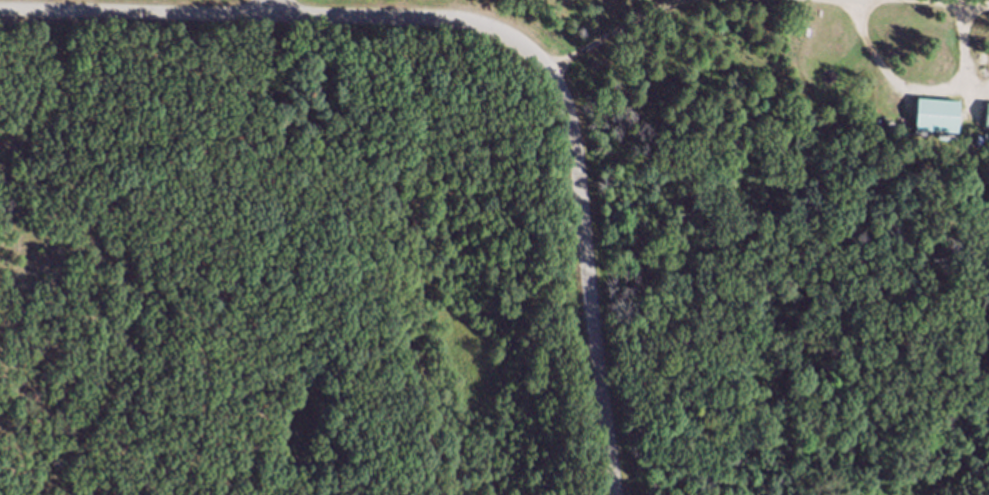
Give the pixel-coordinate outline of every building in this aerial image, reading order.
[(914,140),(959,142),(960,110),(915,108),(914,140)]
